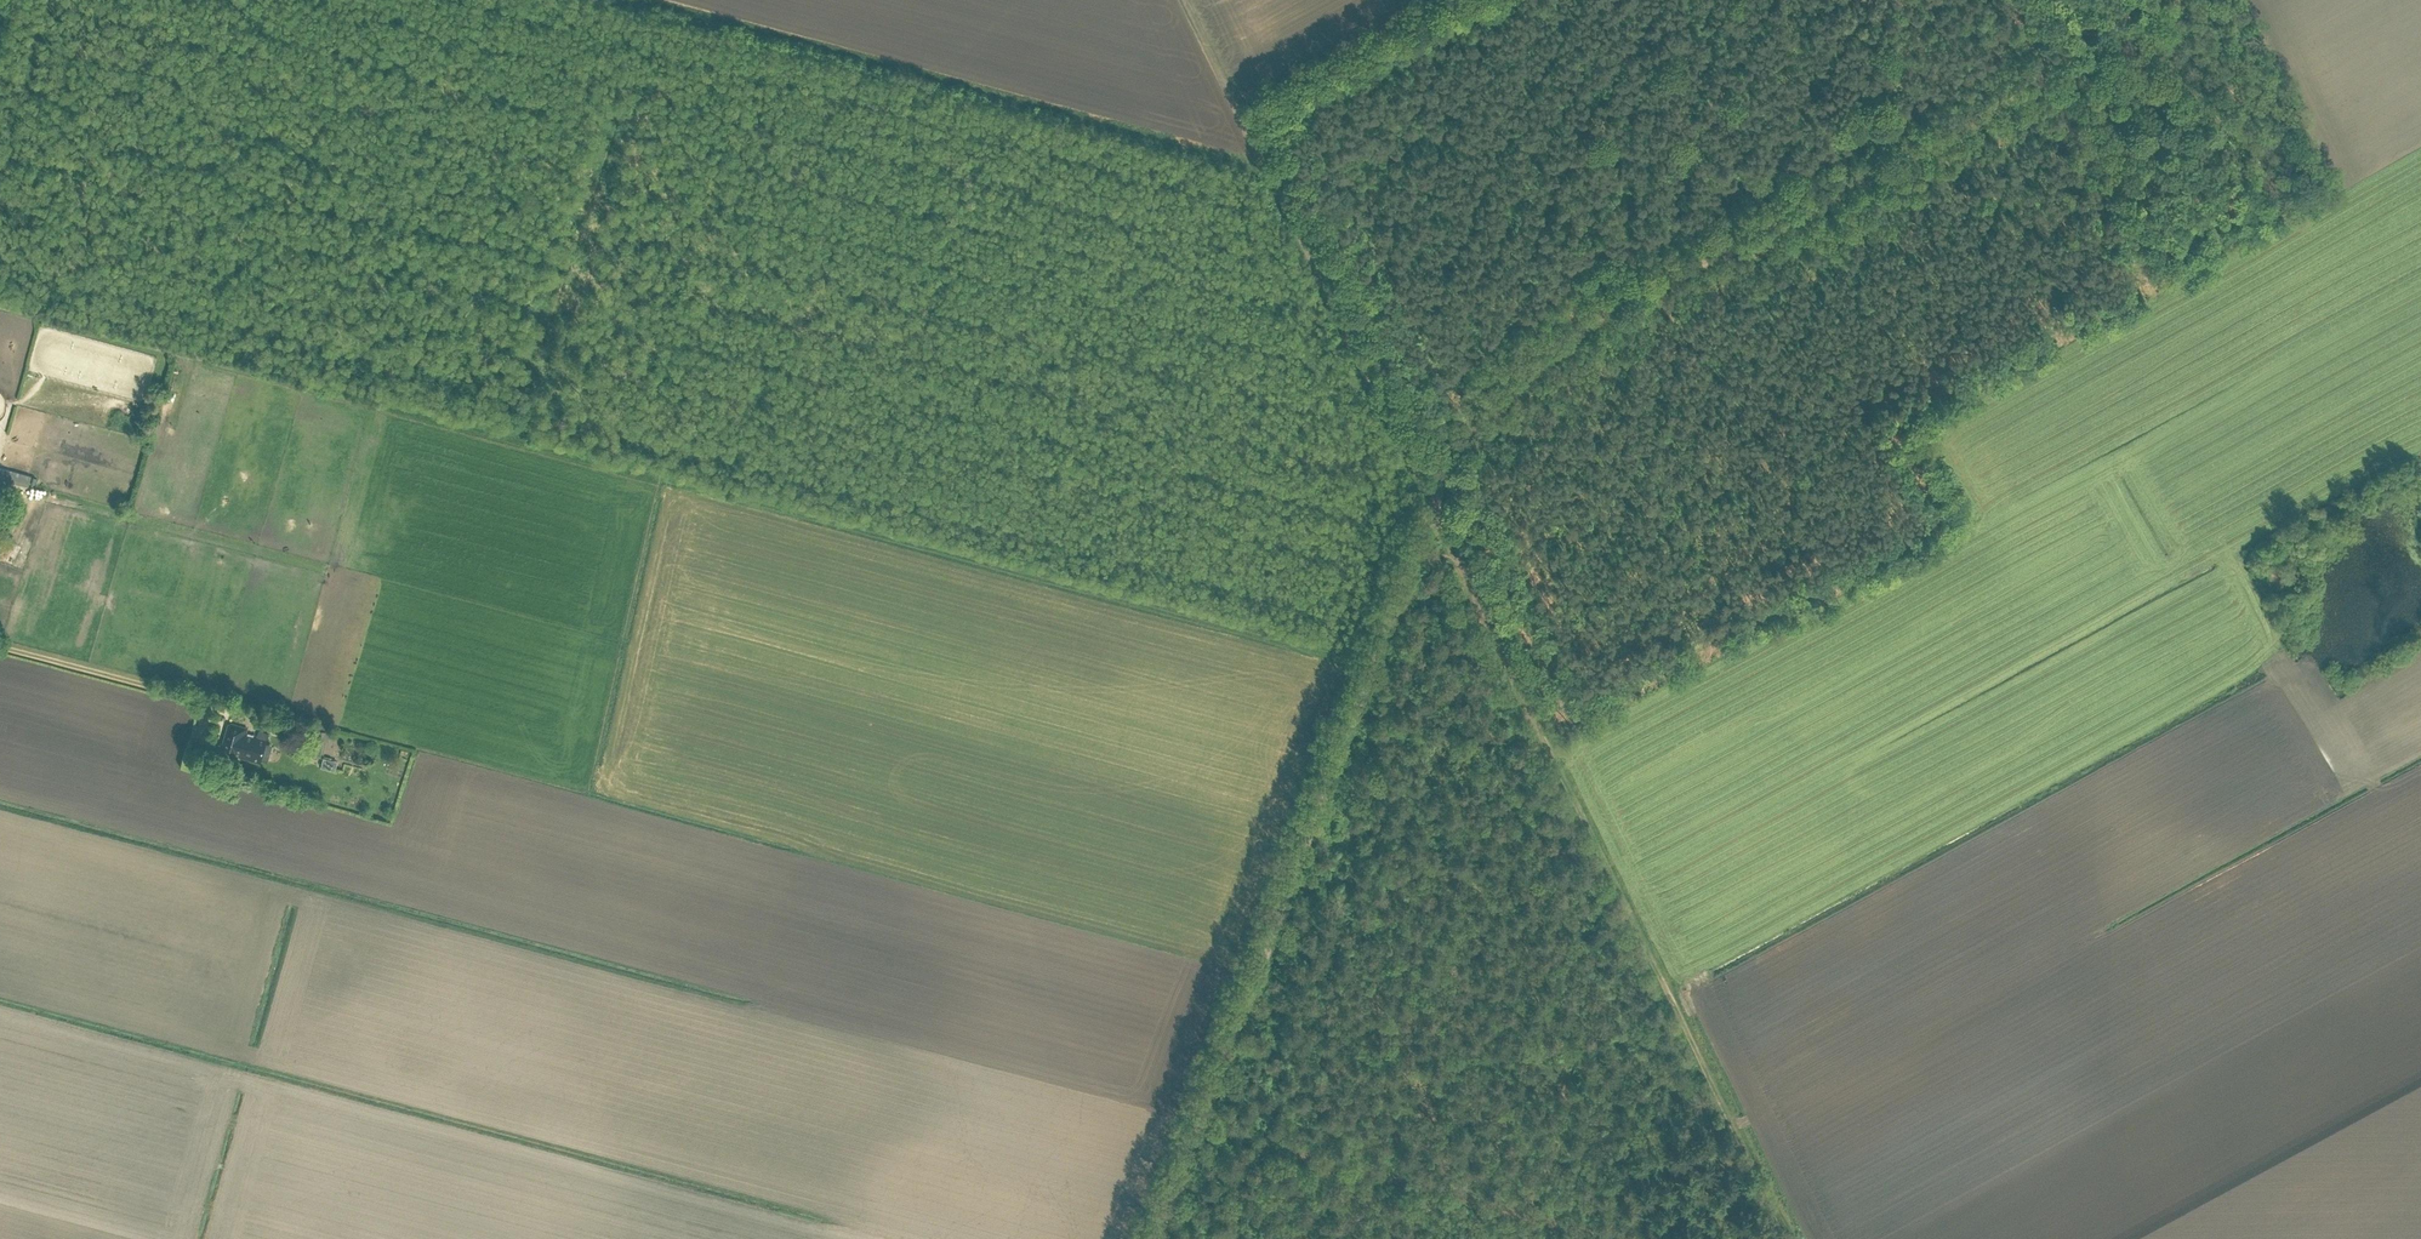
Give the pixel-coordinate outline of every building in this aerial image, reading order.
[(0,468),(0,474),(30,482),(32,475),(0,466),(0,468)] [(9,507),(0,525),(0,535),(6,538),(19,512),(9,507)] [(36,522),(39,510),(32,509),(29,520),(36,522)] [(19,549),(5,544),(0,560),(0,562),(13,567),(19,549)] [(248,727),(231,723),(225,746),(235,749),(234,753),(261,761),(262,759),(267,760),(272,744),(266,742),(269,733),(259,730),(258,735),(246,732),(248,727)]
